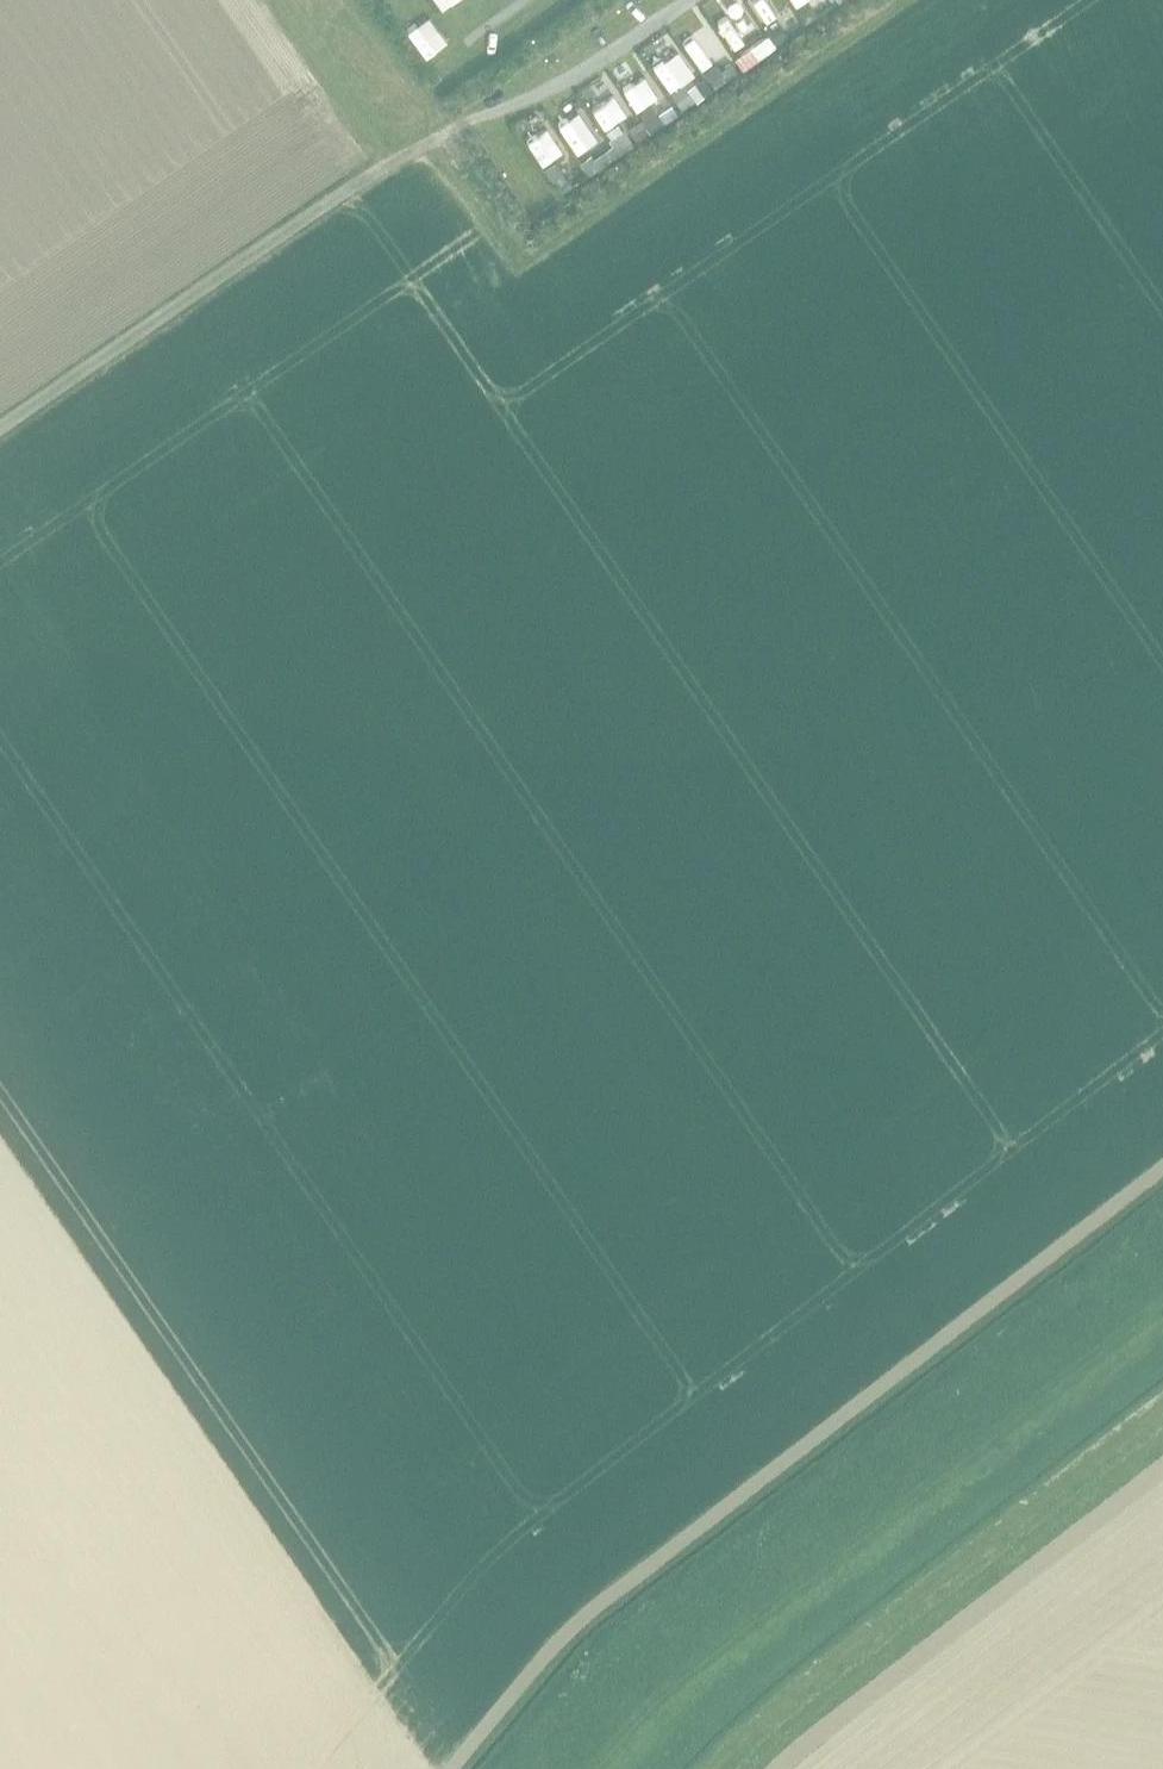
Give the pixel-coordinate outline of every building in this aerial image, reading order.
[(767,8),(780,4),(778,0),(764,0),(767,8)] [(805,1),(796,7),(806,23),(815,17),(805,1)] [(737,2),(726,6),(736,35),(747,31),(737,2)] [(449,31),(431,5),(413,18),(430,44),(449,31)] [(780,21),(769,29),(777,40),(788,32),(780,21)] [(675,76),(696,62),(682,42),(662,56),(675,76)] [(718,62),(705,71),(714,84),(727,75),(718,62)] [(640,69),(631,74),(643,95),(653,90),(640,69)] [(704,74),(695,80),(704,92),(712,86),(704,74)] [(619,82),(598,97),(611,115),(632,101),(619,82)] [(684,83),(671,92),(683,109),(696,100),(684,83)] [(653,104),(641,112),(652,129),(664,121),(653,104)] [(578,105),(566,110),(580,139),(592,134),(578,105)] [(549,151),(568,137),(552,114),(533,127),(549,151)] [(643,119),(630,127),(638,139),(651,131),(643,119)] [(624,128),(609,138),(613,143),(619,152),(634,142),(624,128)] [(613,143),(594,156),(600,166),(619,152),(613,143)] [(591,152),(580,160),(590,173),(600,166),(594,156),(591,152)] [(553,159),(543,166),(551,178),(561,171),(553,159)] [(565,177),(555,184),(561,191),(570,185),(565,177)]
